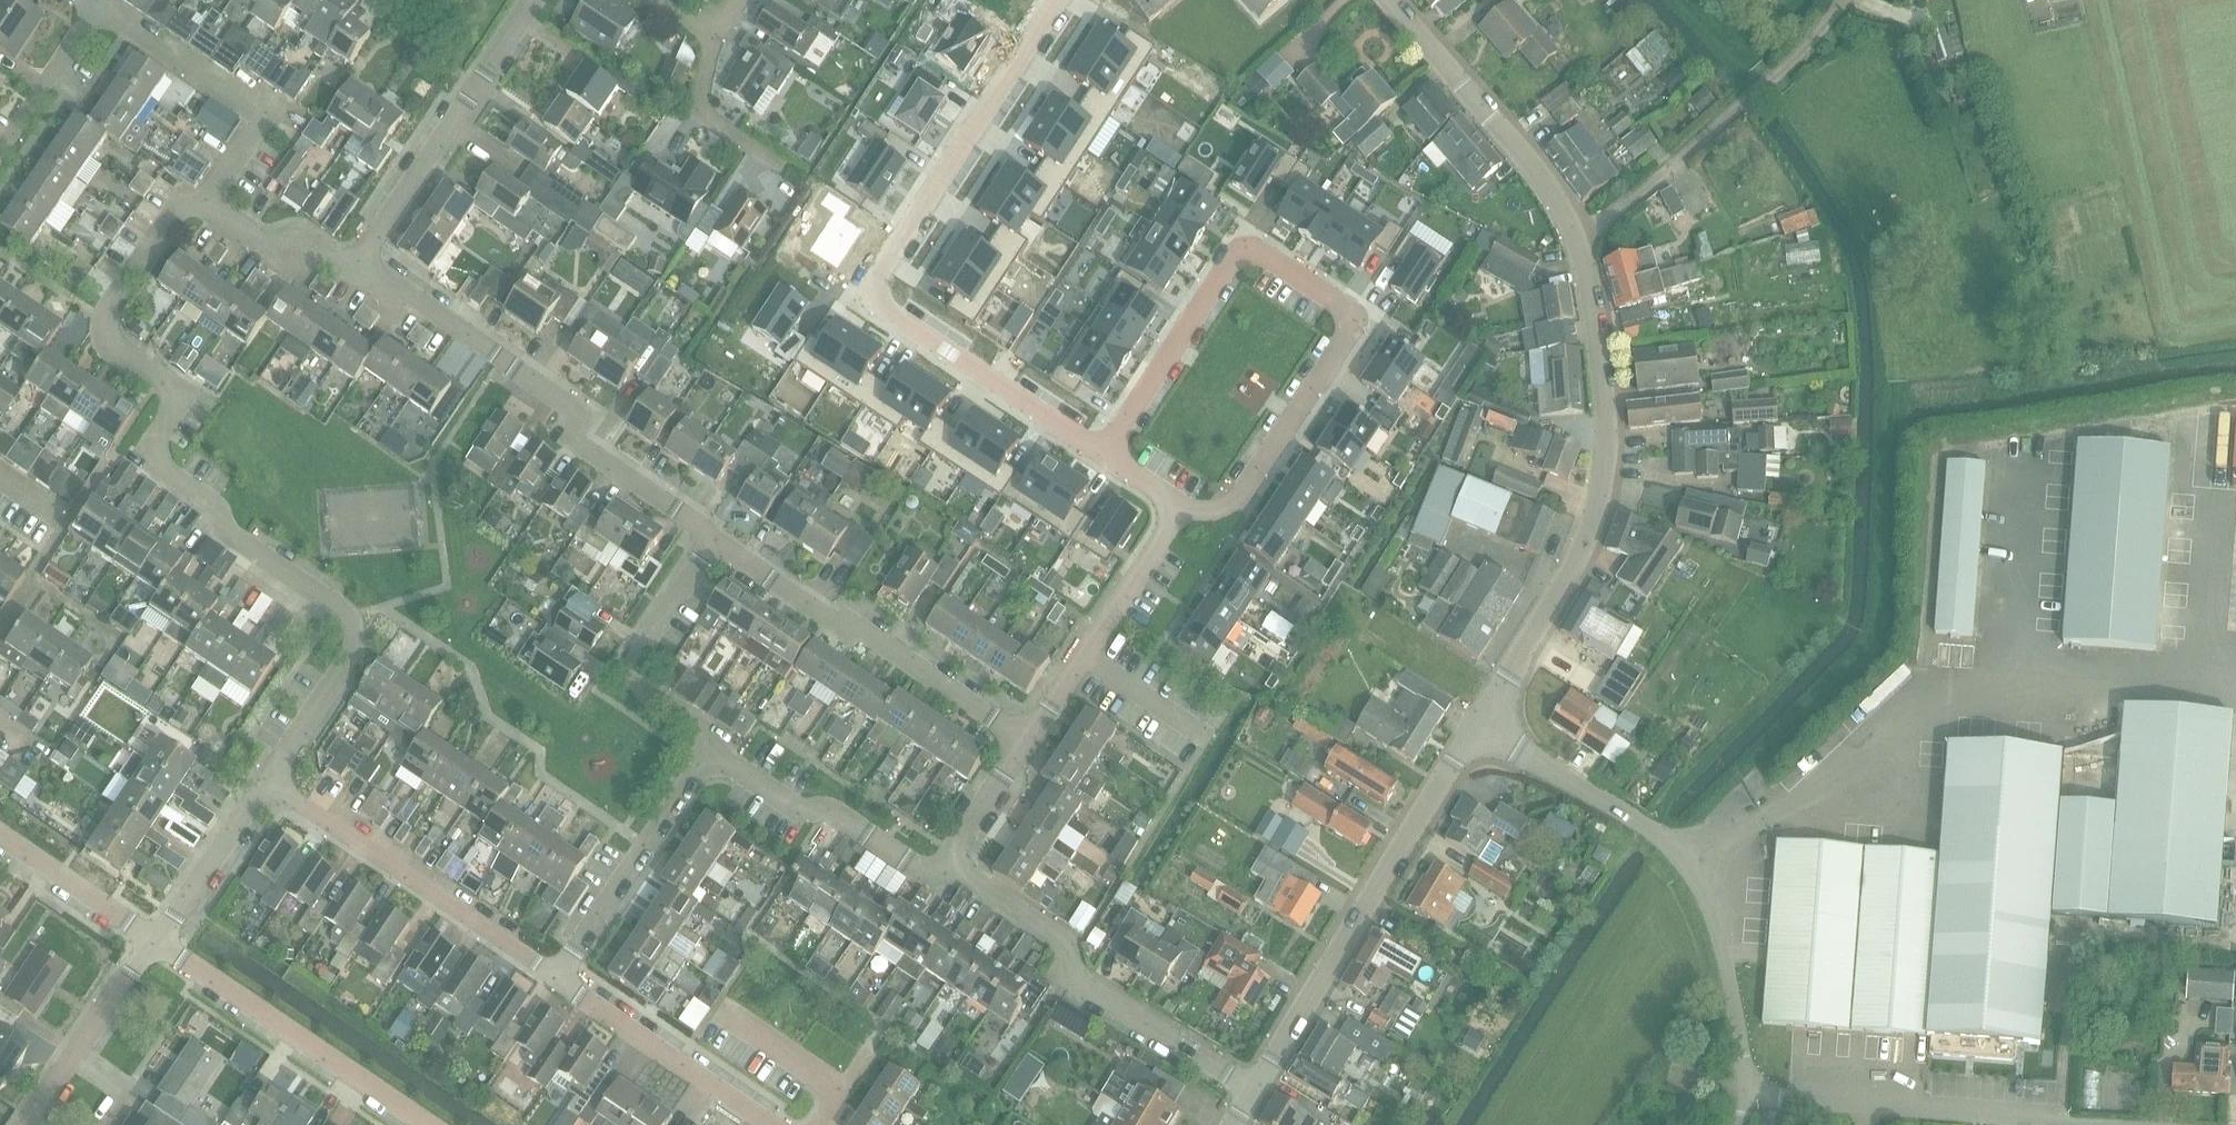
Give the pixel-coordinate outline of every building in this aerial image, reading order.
[(24,3),(20,0),(1,0),(0,2),(0,49),(15,58),(15,57),(14,56),(29,33),(31,34),(43,15),(24,3)] [(147,16),(158,0),(124,0),(147,16)] [(147,16),(168,30),(179,13),(170,7),(171,0),(158,0),(147,16)] [(207,20),(194,11),(201,2),(197,0),(188,0),(179,13),(168,30),(191,46),(208,21),(207,20)] [(255,18),(267,0),(234,0),(232,2),(255,18)] [(255,18),(276,32),(293,8),(305,16),(297,28),(307,35),(331,0),(298,0),(297,2),(293,0),(267,0),(255,18)] [(311,30),(325,39),(321,44),(329,50),(357,8),(345,0),(331,0),(311,30)] [(579,29),(614,53),(636,20),(627,14),(630,9),(615,0),(614,0),(613,1),(612,0),(591,0),(574,26),(579,29)] [(832,12),(843,20),(856,1),(854,0),(814,0),(832,12)] [(962,77),(990,35),(966,19),(974,7),(963,0),(945,0),(934,16),(952,28),(933,57),(962,77)] [(1148,21),(1142,27),(1168,48),(1169,46),(1182,52),(1189,42),(1178,35),(1179,33),(1159,12),(1174,0),(1129,0),(1148,21)] [(1269,10),(1280,0),(1243,0),(1259,18),(1269,10)] [(1432,7),(1441,19),(1463,2),(1461,0),(1441,0),(1432,7)] [(1606,3),(1617,16),(1628,7),(1623,0),(1609,0),(1606,3)] [(1509,2),(1496,14),(1479,28),(1506,58),(1515,50),(1517,52),(1519,50),(1536,69),(1555,52),(1536,30),(1535,32),(1509,2)] [(805,59),(820,36),(835,45),(842,34),(814,16),(806,27),(773,6),(759,28),(805,59)] [(352,65),(360,53),(372,35),(360,28),(368,16),(357,8),(329,50),(352,65)] [(207,20),(208,21),(191,46),(212,60),(224,43),(223,43),(215,37),(220,30),(215,27),(222,17),(213,11),(207,20)] [(223,43),(224,43),(212,60),(234,75),(241,64),(241,65),(257,41),(235,26),(223,43)] [(1954,57),(1945,30),(1930,35),(1939,62),(1954,57)] [(1099,31),(1085,53),(1133,84),(1156,49),(1130,31),(1121,45),(1099,31)] [(1656,31),(1626,56),(1643,76),(1673,51),(1656,31)] [(241,65),(264,80),(279,59),(265,49),(266,47),(257,41),(241,65)] [(321,44),(314,54),(322,59),(329,50),(321,44)] [(738,67),(724,89),(755,110),(769,88),(778,94),(796,66),(765,46),(757,58),(746,51),(736,66),(738,67)] [(899,51),(891,63),(899,68),(907,56),(899,51)] [(1085,53),(1071,74),(1092,88),(1084,101),(1110,118),(1133,84),(1085,53)] [(1275,54),(1243,83),(1247,87),(1258,76),(1267,86),(1274,92),(1294,72),(1275,54)] [(152,100),(156,94),(167,77),(137,57),(122,79),(152,100)] [(290,87),(300,73),(279,59),(264,80),(285,94),(290,87)] [(587,65),(568,92),(601,115),(620,88),(642,103),(649,92),(612,67),(605,77),(587,65)] [(1333,133),(1342,144),(1376,114),(1393,99),(1371,73),(1367,77),(1360,69),(1353,76),(1359,83),(1344,97),(1316,65),(1297,82),(1321,108),(1329,101),(1347,121),(1333,133)] [(1680,66),(1671,73),(1680,85),(1690,77),(1680,66)] [(300,73),(290,87),(300,94),(313,74),(303,67),(300,73)] [(908,104),(896,123),(922,140),(946,102),(936,96),(944,85),(918,68),(899,98),(908,104)] [(675,69),(662,97),(678,104),(691,76),(675,69)] [(1247,87),(1240,94),(1250,104),(1267,86),(1258,76),(1247,87)] [(137,121),(152,100),(122,79),(108,100),(137,121)] [(1551,114),(1576,95),(1567,83),(1542,102),(1551,114)] [(315,122),(304,137),(322,149),(335,130),(338,132),(342,126),(356,135),(379,102),(354,85),(324,128),(315,122)] [(1412,102),(1402,110),(1429,141),(1459,115),(1432,85),(1415,99),(1412,102)] [(1964,86),(1948,89),(1951,100),(1967,97),(1964,86)] [(1718,103),(1705,88),(1690,101),(1703,116),(1718,103)] [(1562,127),(1581,113),(1579,110),(1590,102),(1582,91),(1576,96),(1552,115),(1562,127)] [(211,99),(197,120),(225,140),(239,119),(224,108),(211,99)] [(1054,99),(1040,122),(1088,153),(1110,118),(1084,101),(1076,113),(1054,99)] [(92,123),(108,135),(121,144),(137,121),(108,100),(92,123)] [(586,164),(617,185),(618,186),(626,175),(589,149),(593,143),(584,137),(595,122),(563,100),(546,124),(577,146),(571,154),(583,162),(586,164)] [(655,108),(666,115),(671,108),(660,100),(655,108)] [(356,135),(345,152),(377,174),(392,151),(385,147),(404,119),(379,102),(356,135)] [(1619,137),(1633,126),(1623,113),(1609,124),(1619,137)] [(108,135),(92,123),(79,114),(62,138),(91,159),(108,135)] [(1367,159),(1392,137),(1375,117),(1350,140),(1367,159)] [(1501,164),(1460,117),(1431,141),(1472,189),(1501,164)] [(874,144),(847,185),(878,206),(906,163),(882,147),(889,137),(866,122),(858,134),(874,144)] [(1040,122),(1026,143),(1047,157),(1038,170),(1065,187),(1088,153),(1040,122)] [(577,170),(583,162),(571,154),(527,124),(510,148),(546,173),(555,159),(572,171),(577,170)] [(1545,150),(1566,179),(1603,152),(1581,124),(1545,150)] [(1632,159),(1654,142),(1641,125),(1620,142),(1632,159)] [(184,134),(179,142),(193,152),(198,146),(199,145),(184,134)] [(812,134),(798,155),(810,162),(823,141),(812,134)] [(76,181),(91,159),(62,138),(47,160),(76,181)] [(179,142),(172,152),(181,158),(172,172),(183,179),(196,188),(202,179),(212,165),(193,152),(179,142)] [(297,145),(290,155),(291,156),(301,162),(307,152),(297,145)] [(1242,171),(1232,185),(1256,201),(1271,179),(1283,187),(1299,163),(1286,155),(1280,164),(1256,148),(1250,158),(1248,156),(1240,169),(1242,171)] [(1623,173),(1612,158),(1609,160),(1603,152),(1566,179),(1583,202),(1623,173)] [(1172,154),(1164,166),(1173,172),(1181,160),(1172,154)] [(290,155),(273,180),(274,181),(285,188),(302,163),(301,162),(290,155)] [(33,181),(61,202),(76,181),(47,160),(33,181)] [(594,220),(586,232),(621,256),(623,258),(637,238),(615,223),(622,212),(634,193),(683,225),(680,228),(678,236),(682,241),(688,244),(688,245),(692,238),(697,230),(712,207),(703,201),(705,197),(703,196),(715,177),(691,161),(681,176),(656,160),(640,184),(626,175),(618,186),(617,185),(600,211),(594,220)] [(1295,195),(1280,219),(1300,232),(1323,197),(1303,184),(1312,172),(1299,163),(1283,187),(1295,195)] [(1356,166),(1351,173),(1362,180),(1367,173),(1356,166)] [(1130,167),(1123,178),(1130,183),(1138,172),(1130,167)] [(1009,168),(994,191),(1042,222),(1065,187),(1038,170),(1030,182),(1009,168)] [(497,206),(500,208),(515,218),(531,194),(495,170),(479,193),(497,206)] [(1205,170),(1196,184),(1204,190),(1214,176),(1205,170)] [(141,172),(135,180),(149,190),(154,182),(141,172)] [(1367,173),(1362,180),(1373,187),(1378,180),(1367,173)] [(580,210),(586,202),(589,197),(556,174),(547,188),(580,210)] [(1123,178),(1116,189),(1123,194),(1130,183),(1123,178)] [(130,188),(143,198),(149,190),(135,180),(130,188)] [(1174,180),(1160,202),(1205,232),(1205,231),(1204,230),(1218,209),(1174,180)] [(17,204),(46,225),(61,202),(33,181),(17,204)] [(322,183),(312,198),(320,204),(330,189),(322,183)] [(446,185),(424,218),(454,239),(477,206),(446,185)] [(580,210),(547,188),(538,201),(571,224),(572,222),(580,210)] [(1672,190),(1661,196),(1674,218),(1685,212),(1672,190)] [(994,191),(980,212),(1002,226),(993,239),(1020,256),(1029,243),(1018,235),(1028,220),(1039,227),(1042,222),(994,191)] [(725,216),(712,207),(697,230),(711,239),(716,232),(743,249),(769,210),(741,192),(725,216)] [(834,213),(810,250),(837,268),(862,230),(844,218),(851,207),(828,192),(821,204),(834,213)] [(329,219),(322,228),(334,236),(335,237),(342,227),(359,202),(358,201),(346,193),(329,219)] [(1300,232),(1299,233),(1320,247),(1320,246),(1343,210),(1323,197),(1300,232)] [(580,210),(594,220),(600,211),(586,202),(580,210)] [(1168,209),(1155,228),(1191,252),(1205,232),(1160,202),(1159,203),(1168,209)] [(2,227),(30,246),(31,247),(46,225),(17,204),(2,227)] [(534,231),(515,218),(500,208),(493,219),(526,242),(534,231)] [(580,210),(572,222),(586,232),(594,220),(580,210)] [(1343,210),(1320,246),(1340,258),(1363,223),(1343,210)] [(1814,210),(1805,214),(1811,229),(1820,225),(1814,210)] [(1109,211),(1102,222),(1110,227),(1117,216),(1109,211)] [(111,216),(105,224),(119,234),(124,226),(111,216)] [(431,272),(444,253),(454,239),(424,218),(401,251),(431,272)] [(1102,222),(1095,233),(1102,238),(1110,227),(1102,222)] [(1363,223),(1340,258),(1359,271),(1375,247),(1388,255),(1403,232),(1390,223),(1382,236),(1363,223)] [(99,232),(113,242),(119,234),(105,224),(99,232)] [(1134,242),(1133,242),(1177,271),(1190,252),(1191,253),(1191,252),(1155,228),(1143,248),(1134,242)] [(132,231),(123,251),(140,259),(149,239),(132,231)] [(1652,247),(1604,260),(1611,286),(1659,273),(1669,270),(1682,266),(1713,257),(1706,232),(1675,241),(1658,246),(1662,261),(1656,263),(1652,247)] [(1406,267),(1391,289),(1415,305),(1425,291),(1428,293),(1437,280),(1433,278),(1445,259),(1409,235),(1393,259),(1406,267)] [(964,237),(950,259),(997,291),(1020,256),(993,239),(985,251),(964,237)] [(1483,268),(1482,270),(1515,288),(1517,293),(1521,296),(1521,295),(1533,294),(1532,284),(1527,281),(1530,275),(1539,259),(1499,238),(1491,254),(1483,268)] [(203,253),(211,259),(221,245),(213,239),(203,253)] [(1839,241),(1803,248),(1805,260),(1842,253),(1839,241)] [(1133,242),(1119,264),(1163,293),(1177,271),(1133,242)] [(229,250),(221,245),(211,259),(218,265),(229,250)] [(184,299),(205,270),(182,254),(162,283),(184,299)] [(648,271),(663,275),(667,261),(652,257),(648,271)] [(950,259),(935,281),(956,295),(948,309),(974,326),(997,291),(950,259)] [(88,277),(93,270),(79,260),(74,268),(88,277)] [(623,260),(613,275),(625,284),(635,269),(623,260)] [(1659,273),(1611,286),(1617,309),(1619,309),(1623,326),(1622,326),(1626,340),(1655,332),(1651,318),(1641,320),(1637,303),(1665,296),(1664,292),(1703,281),(1698,263),(1659,274),(1659,273)] [(492,267),(469,300),(480,307),(488,296),(503,274),(492,267)] [(246,284),(256,291),(266,277),(256,269),(246,284)] [(184,299),(206,315),(227,286),(205,270),(184,299)] [(703,272),(696,283),(713,295),(720,284),(703,272)] [(1122,272),(1099,307),(1143,335),(1158,313),(1137,300),(1146,288),(1122,272)] [(310,289),(319,295),(330,281),(320,274),(310,289)] [(503,274),(488,296),(499,304),(510,289),(514,282),(503,274)] [(262,295),(273,281),(266,277),(256,291),(262,295)] [(563,325),(576,307),(581,299),(551,279),(544,289),(529,279),(507,310),(505,313),(537,335),(550,316),(563,325)] [(336,286),(330,281),(319,295),(326,300),(336,286)] [(17,297),(0,285),(0,321),(17,297)] [(229,330),(249,301),(227,286),(206,315),(229,330)] [(781,287),(753,330),(780,347),(775,355),(790,364),(792,361),(794,363),(808,342),(792,332),(809,306),(781,287)] [(1521,296),(1527,329),(1573,321),(1568,287),(1545,291),(1545,292),(1533,294),(1521,295),(1521,296)] [(269,318),(292,335),(312,305),(289,289),(270,316),(269,318)] [(510,289),(499,304),(507,310),(518,295),(510,289)] [(1057,292),(1049,303),(1057,308),(1064,296),(1057,292)] [(17,297),(0,321),(0,329),(18,341),(39,312),(17,297)] [(269,318),(270,316),(249,301),(229,330),(250,345),(269,318)] [(1049,303),(1042,314),(1049,319),(1057,308),(1049,303)] [(570,357),(595,374),(625,329),(588,304),(571,330),(583,339),(570,357)] [(292,335),(314,350),(335,321),(312,305),(292,335)] [(353,319),(364,327),(375,313),(363,305),(353,319)] [(1444,339),(1464,321),(1451,306),(1431,323),(1444,339)] [(1087,326),(1086,327),(1131,356),(1132,355),(1131,355),(1143,335),(1099,307),(1107,313),(1095,332),(1087,326)] [(22,361),(30,350),(40,357),(44,351),(61,327),(39,312),(18,341),(10,353),(22,361)] [(380,317),(375,313),(364,327),(370,331),(380,317)] [(1709,315),(1697,317),(1701,332),(1712,329),(1709,315)] [(1013,319),(1005,331),(1018,339),(1026,327),(1013,319)] [(335,321),(314,350),(336,366),(357,337),(335,321)] [(1573,321),(1527,329),(1527,330),(1523,331),(1527,353),(1530,352),(1530,353),(1553,351),(1553,349),(1577,346),(1573,321)] [(808,342),(794,363),(828,385),(859,337),(838,323),(824,344),(811,336),(808,342)] [(409,339),(417,345),(427,330),(419,325),(409,339)] [(1086,327),(1073,347),(1118,376),(1131,356),(1086,327)] [(625,329),(595,374),(619,391),(632,371),(645,380),(661,356),(673,339),(660,330),(649,346),(625,329)] [(434,335),(427,330),(417,345),(424,350),(434,335)] [(357,337),(336,366),(358,381),(366,371),(379,352),(357,337)] [(859,337),(828,385),(862,408),(879,382),(867,374),(881,352),(859,337)] [(1472,343),(1483,350),(1482,351),(1497,360),(1505,347),(1490,338),(1474,342),(1472,343)] [(379,352),(366,371),(388,386),(410,355),(388,340),(379,352)] [(1392,340),(1377,362),(1410,384),(1425,362),(1392,340)] [(183,345),(171,363),(186,374),(199,356),(183,345)] [(1469,345),(1456,366),(1471,376),(1485,355),(1469,345)] [(1638,390),(1660,387),(1696,382),(1692,345),(1634,352),(1638,390)] [(1073,347),(1051,380),(1075,396),(1082,384),(1102,398),(1116,376),(1117,377),(1118,376),(1073,347)] [(48,397),(68,368),(44,351),(40,357),(24,381),(48,397)] [(1540,416),(1560,414),(1582,412),(1577,351),(1553,353),(1553,351),(1530,353),(1532,387),(1538,386),(1540,416)] [(410,402),(432,371),(410,355),(388,386),(410,402)] [(462,355),(451,370),(461,376),(471,361),(462,355)] [(661,356),(645,380),(657,388),(673,365),(661,356)] [(209,358),(197,376),(218,390),(230,373),(209,358)] [(1410,384),(1377,362),(1362,384),(1395,407),(1410,384)] [(70,413),(90,383),(68,368),(48,397),(40,408),(62,423),(69,412),(70,413)] [(879,382),(862,408),(897,431),(903,421),(929,382),(906,368),(892,390),(879,382)] [(454,387),(432,371),(410,402),(432,417),(454,387)] [(1747,371),(1712,375),(1714,394),(1749,390),(1749,388),(1761,386),(1758,371),(1747,373),(1747,371)] [(1260,392),(1278,390),(1277,374),(1259,376),(1260,392)] [(929,382),(903,421),(925,436),(919,445),(932,453),(949,427),(937,418),(951,397),(929,382)] [(70,413),(91,427),(111,397),(90,383),(70,413)] [(454,387),(432,417),(442,424),(464,394),(454,387)] [(2,415),(3,416),(14,399),(0,390),(0,414),(2,415)] [(655,444),(664,431),(677,412),(650,394),(629,426),(655,444)] [(1482,410),(1491,414),(1518,424),(1528,428),(1533,415),(1487,397),(1487,398),(1475,394),(1468,404),(1482,409),(1482,410)] [(91,447),(93,445),(100,433),(113,442),(133,412),(111,397),(91,427),(82,440),(91,447)] [(1698,399),(1628,406),(1630,429),(1700,422),(1698,399)] [(1777,401),(1733,404),(1734,424),(1778,422),(1777,401)] [(667,452),(692,469),(711,440),(686,423),(693,413),(681,405),(677,412),(664,431),(676,439),(667,452)] [(1443,422),(1450,411),(1442,406),(1435,417),(1443,422)] [(1840,406),(1828,407),(1829,417),(1840,416),(1840,406)] [(1347,407),(1333,429),(1366,451),(1380,430),(1389,436),(1397,424),(1375,409),(1368,420),(1347,407)] [(1472,412),(1462,408),(1443,459),(1466,468),(1486,413),(1473,408),(1472,412)] [(507,478),(509,476),(522,457),(510,449),(523,430),(498,413),(475,447),(500,464),(487,482),(499,490),(507,478)] [(949,427),(932,453),(966,476),(998,427),(975,413),(961,434),(949,427)] [(728,468),(740,476),(779,418),(774,414),(759,436),(751,431),(735,456),(711,440),(692,469),(717,485),(728,468)] [(1518,424),(1491,414),(1486,429),(1513,438),(1518,424)] [(1851,420),(1829,421),(1830,439),(1852,438),(1851,420)] [(1425,423),(1416,436),(1426,443),(1435,430),(1425,423)] [(1533,467),(1547,472),(1568,480),(1580,448),(1559,440),(1518,426),(1509,449),(1536,459),(1533,467)] [(998,427),(966,476),(1001,498),(1002,496),(1017,472),(1005,464),(1020,442),(998,427)] [(1333,429),(1318,451),(1331,460),(1324,471),(1335,479),(1344,484),(1351,473),(1366,451),(1333,429)] [(1673,430),(1674,453),(1715,452),(1715,455),(1738,455),(1742,455),(1741,429),(1727,429),(1673,430)] [(1774,429),(1759,429),(1760,452),(1775,451),(1774,429)] [(740,476),(735,484),(747,492),(739,503),(764,520),(770,511),(789,483),(791,481),(777,471),(780,466),(770,459),(780,444),(767,436),(740,476)] [(20,437),(7,458),(6,459),(27,474),(39,457),(42,452),(20,437)] [(2077,440),(2063,641),(2152,648),(2167,446),(2077,440)] [(517,490),(529,498),(542,507),(544,505),(557,486),(544,477),(557,458),(532,441),(522,457),(509,476),(521,484),(517,490)] [(868,472),(866,476),(880,484),(892,463),(853,441),(843,457),(868,472)] [(1801,470),(1802,447),(1787,447),(1786,470),(1801,470)] [(1674,473),(1695,473),(1695,477),(1716,477),(1716,466),(1723,465),(1724,472),(1739,471),(1738,491),(1765,492),(1766,478),(1779,478),(1781,458),(1763,457),(1760,456),(1742,455),(1738,455),(1715,455),(1715,452),(1674,453),(1674,473)] [(62,472),(39,457),(27,474),(50,489),(62,472)] [(1017,472),(1002,496),(1036,519),(1066,473),(1044,458),(1030,480),(1017,472)] [(1305,458),(1289,481),(1320,502),(1335,479),(1324,471),(1305,458)] [(1415,467),(1407,462),(1400,473),(1408,478),(1415,467)] [(1985,465),(1948,462),(1935,633),(1951,634),(1950,638),(1959,639),(1959,635),(1972,636),(1985,465)] [(106,480),(69,534),(88,546),(90,548),(114,513),(101,504),(105,499),(119,497),(122,491),(136,472),(124,464),(121,469),(111,483),(106,480)] [(1554,514),(1533,505),(1469,478),(1439,466),(1417,521),(1412,534),(1442,546),(1453,519),(1537,554),(1554,514)] [(1543,486),(1499,468),(1494,483),(1537,500),(1543,486)] [(49,491),(71,506),(85,483),(64,469),(62,472),(50,489),(49,491)] [(577,536),(590,517),(592,514),(579,506),(591,487),(567,470),(557,486),(544,505),(568,521),(564,527),(577,536)] [(1066,473),(1036,519),(1071,541),(1086,517),(1074,509),(1088,487),(1066,473)] [(1401,490),(1408,478),(1400,473),(1393,485),(1401,490)] [(144,506),(157,487),(147,480),(133,499),(127,495),(114,513),(90,548),(113,564),(137,529),(123,520),(136,501),(144,506)] [(1289,481),(1274,503),(1305,524),(1320,502),(1289,481)] [(776,528),(801,545),(822,512),(808,503),(812,498),(789,483),(770,511),(782,519),(776,528)] [(166,521),(179,502),(169,495),(155,514),(149,510),(137,529),(113,564),(135,579),(159,544),(145,535),(158,516),(166,521)] [(1676,526),(1697,532),(1709,535),(1734,542),(1741,518),(1744,519),(1744,521),(1760,525),(1764,510),(1747,505),(1715,495),(1711,509),(1683,501),(1676,526)] [(1086,517),(1071,541),(1107,565),(1119,547),(1122,549),(1131,536),(1128,534),(1137,519),(1113,503),(1098,525),(1086,517)] [(1274,503),(1260,526),(1290,546),(1305,524),(1274,503)] [(577,536),(576,538),(588,546),(602,555),(610,544),(620,550),(641,519),(618,504),(604,525),(590,517),(577,536)] [(1386,513),(1378,508),(1371,519),(1379,524),(1386,513)] [(159,544),(135,579),(156,594),(172,572),(181,559),(167,550),(175,538),(183,543),(201,517),(190,510),(177,529),(171,526),(159,544)] [(492,510),(484,521),(496,530),(502,523),(501,516),(492,510)] [(1781,510),(1773,528),(1794,538),(1803,520),(1781,510)] [(833,553),(850,564),(869,536),(840,517),(837,522),(822,512),(801,545),(827,562),(833,553)] [(1411,531),(1417,521),(1408,515),(1400,528),(1380,562),(1376,568),(1377,568),(1362,591),(1369,595),(1383,573),(1384,573),(1389,567),(1411,531)] [(1620,517),(1619,517),(1607,550),(1608,550),(1629,558),(1627,562),(1616,578),(1616,579),(1647,600),(1684,544),(1659,527),(1655,532),(1650,530),(1643,528),(1644,526),(1620,517)] [(988,539),(998,532),(989,518),(978,526),(988,539)] [(610,566),(646,590),(662,567),(648,557),(663,533),(641,519),(620,550),(610,566)] [(952,534),(972,548),(982,534),(961,520),(952,534)] [(1290,546),(1260,526),(1244,549),(1275,569),(1290,546)] [(1365,532),(1357,527),(1350,539),(1358,544),(1365,532)] [(869,536),(850,564),(857,569),(876,540),(869,536)] [(1752,545),(1746,563),(1766,568),(1772,551),(1752,545)] [(930,582),(943,591),(956,573),(960,566),(946,557),(937,570),(909,550),(896,569),(884,587),(913,607),(930,582)] [(237,559),(226,552),(213,572),(208,568),(194,587),(162,634),(182,649),(191,637),(207,613),(208,614),(216,602),(203,593),(216,573),(223,579),(237,559)] [(1477,660),(1522,588),(1523,587),(1486,564),(1479,575),(1442,552),(1420,588),(1439,600),(1423,626),(1477,660)] [(172,572),(156,594),(147,607),(148,608),(141,619),(162,634),(194,587),(181,578),(194,559),(185,553),(181,559),(172,572)] [(995,572),(1001,564),(990,556),(984,565),(995,572)] [(1240,556),(1224,579),(1255,599),(1270,576),(1240,556)] [(2,560),(0,562),(0,603),(3,606),(24,575),(2,560)] [(1344,566),(1336,561),(1329,572),(1337,577),(1344,566)] [(1001,564),(995,572),(1007,580),(1013,571),(1001,564)] [(1337,577),(1329,572),(1322,583),(1330,588),(1337,577)] [(58,573),(52,582),(64,590),(72,578),(58,573)] [(1052,574),(1045,585),(1054,591),(1061,580),(1052,574)] [(1039,593),(1045,585),(1033,577),(1028,585),(1039,593)] [(1224,579),(1209,601),(1240,621),(1255,599),(1224,579)] [(207,613),(191,637),(182,649),(206,665),(230,630),(217,621),(230,602),(237,607),(250,588),(240,581),(232,593),(223,587),(218,594),(220,596),(216,602),(208,614),(207,613)] [(726,582),(697,625),(710,634),(720,618),(729,624),(748,597),(726,582)] [(1591,582),(1583,598),(1594,604),(1603,589),(1591,582)] [(86,603),(88,599),(91,594),(78,585),(70,596),(84,606),(86,603)] [(1045,585),(1039,593),(1051,601),(1056,593),(1054,591),(1045,585)] [(605,629),(595,621),(603,609),(573,588),(564,601),(559,603),(546,623),(548,625),(570,640),(589,653),(605,629)] [(107,618),(113,609),(91,594),(88,599),(86,603),(107,618)] [(243,611),(230,630),(206,665),(198,678),(220,693),(228,681),(228,680),(252,644),(239,635),(252,617),(258,621),(272,602),(262,595),(248,614),(243,611)] [(948,596),(927,627),(947,641),(968,610),(948,596)] [(1580,596),(1560,631),(1561,632),(1579,642),(1583,644),(1607,658),(1614,662),(1635,627),(1627,623),(1599,607),(1594,604),(1583,598),(1580,596)] [(1631,610),(1637,614),(1646,600),(1640,596),(1631,610)] [(748,597),(729,624),(739,631),(732,642),(743,649),(769,611),(748,597)] [(1304,600),(1296,611),(1310,620),(1317,609),(1304,600)] [(1209,601),(1194,623),(1225,643),(1240,621),(1209,601)] [(1068,609),(1065,606),(1060,603),(1049,620),(1057,626),(1068,609)] [(113,609),(107,618),(110,620),(109,621),(130,635),(140,620),(119,605),(116,611),(113,609)] [(265,626),(252,644),(228,680),(228,681),(251,696),(276,660),(261,650),(273,631),(281,637),(295,617),(284,609),(270,629),(265,626)] [(966,654),(988,624),(968,610),(947,641),(966,654)] [(769,611),(743,649),(764,663),(790,625),(769,611)] [(21,668),(47,629),(24,614),(3,644),(0,649),(0,658),(19,671),(21,668)] [(493,623),(485,635),(496,642),(503,630),(493,623)] [(1225,643),(1194,623),(1179,646),(1209,667),(1225,643)] [(988,624),(966,654),(986,667),(1007,638),(988,624)] [(562,653),(570,640),(548,625),(540,638),(546,643),(530,667),(564,690),(581,666),(562,653)] [(784,680),(799,658),(812,639),(790,625),(764,663),(763,666),(784,680)] [(1303,631),(1295,626),(1288,638),(1296,643),(1303,631)] [(47,629),(21,668),(43,683),(48,676),(69,645),(47,629)] [(1006,681),(1019,663),(1026,651),(1007,638),(986,667),(1006,681)] [(816,684),(835,655),(815,641),(796,670),(816,684)] [(69,645),(48,676),(70,691),(68,694),(75,699),(88,680),(82,675),(92,660),(69,645)] [(1031,645),(1026,651),(1019,663),(1040,678),(1052,660),(1031,645)] [(835,655),(816,684),(836,697),(855,668),(835,655)] [(1622,713),(1646,676),(1620,659),(1595,696),(1622,713)] [(696,675),(674,660),(659,683),(681,697),(695,677),(696,675)] [(349,705),(371,720),(400,676),(379,662),(349,705)] [(1006,681),(1027,695),(1040,678),(1019,663),(1006,681)] [(1287,669),(1279,664),(1272,675),(1280,680),(1287,669)] [(855,668),(836,697),(856,711),(875,682),(855,668)] [(1452,702),(1433,690),(1405,673),(1397,687),(1404,692),(1392,711),(1373,699),(1357,726),(1341,716),(1334,727),(1311,713),(1306,722),(1344,745),(1355,728),(1413,764),(1452,702)] [(9,699),(17,689),(0,675),(0,692),(9,699)] [(1280,680),(1272,675),(1265,687),(1273,692),(1280,680)] [(401,676),(371,720),(392,734),(421,690),(401,676)] [(681,697),(702,711),(716,691),(695,677),(681,697)] [(896,696),(879,685),(875,682),(856,711),(877,725),(896,696)] [(135,700),(144,707),(152,695),(143,688),(135,700)] [(390,738),(411,752),(425,732),(424,732),(443,705),(421,690),(392,734),(390,738)] [(1601,757),(1613,738),(1615,735),(1593,720),(1600,709),(1571,690),(1550,723),(1601,757)] [(733,694),(729,700),(716,691),(702,711),(723,725),(737,705),(741,699),(733,694)] [(796,713),(807,698),(797,692),(787,707),(796,713)] [(898,692),(896,696),(877,725),(867,739),(875,745),(884,732),(886,734),(889,729),(900,736),(920,707),(898,692)] [(1429,747),(1439,752),(1466,700),(1456,694),(1429,747)] [(17,723),(23,713),(1,698),(0,700),(0,711),(17,723)] [(786,729),(793,734),(814,703),(807,698),(796,713),(786,729)] [(745,740),(757,720),(758,719),(737,705),(723,725),(745,740)] [(1262,706),(1255,717),(1263,722),(1270,711),(1262,706)] [(190,714),(179,707),(169,723),(180,730),(182,726),(183,726),(190,714)] [(923,752),(943,722),(920,707),(900,736),(889,754),(897,760),(906,747),(908,749),(911,744),(923,752)] [(2121,757),(2111,918),(2219,925),(2233,714),(2125,707),(2121,757)] [(1102,753),(1102,754),(1119,765),(1125,757),(1112,748),(1113,746),(1109,743),(1117,730),(1088,711),(1073,733),(1102,753)] [(32,733),(39,723),(23,713),(17,723),(32,733)] [(1630,735),(1638,724),(1623,714),(1615,725),(1630,735)] [(101,737),(112,730),(104,716),(93,723),(101,737)] [(1698,717),(1692,726),(1702,733),(1708,724),(1698,717)] [(79,719),(68,734),(86,747),(97,732),(79,719)] [(846,725),(837,719),(827,734),(836,740),(846,725)] [(923,752),(905,778),(914,784),(928,762),(931,764),(934,759),(945,766),(946,767),(966,737),(943,722),(923,752)] [(844,745),(854,730),(846,725),(836,740),(844,745)] [(401,768),(422,782),(446,747),(425,732),(411,752),(401,768)] [(1087,775),(1104,787),(1110,778),(1097,770),(1098,768),(1094,765),(1102,754),(1102,753),(1073,733),(1057,756),(1087,775)] [(956,773),(969,782),(988,753),(966,737),(946,767),(945,766),(933,784),(942,789),(951,776),(953,778),(956,773)] [(1686,737),(1679,747),(1687,752),(1693,742),(1686,737)] [(230,794),(211,781),(215,775),(203,767),(195,762),(160,738),(145,761),(180,785),(190,771),(205,781),(199,790),(222,805),(230,794)] [(349,768),(360,752),(339,738),(328,754),(335,759),(329,769),(342,777),(349,768)] [(1313,740),(1300,759),(1289,752),(1281,765),(1305,779),(1312,766),(1325,748),(1313,740)] [(78,750),(65,741),(57,753),(70,761),(78,750)] [(1935,853),(1922,1036),(1932,1037),(1931,1054),(2014,1061),(2015,1043),(2040,1045),(2041,1023),(2047,946),(2049,913),(2111,918),(2121,757),(2059,752),(1943,743),(1935,853)] [(195,762),(203,767),(214,752),(201,744),(194,754),(198,757),(195,762)] [(422,782),(443,796),(467,761),(446,747),(422,782)] [(1397,786),(1378,774),(1338,750),(1325,771),(1385,807),(1397,786)] [(8,758),(0,752),(0,770),(8,758)] [(360,752),(349,768),(356,773),(367,757),(360,752)] [(215,816),(196,803),(199,798),(180,785),(145,761),(143,762),(133,755),(118,776),(129,783),(130,783),(165,807),(175,793),(185,800),(179,809),(208,828),(215,816)] [(1043,778),(1042,779),(1053,786),(1053,785),(1082,804),(1082,805),(1089,810),(1095,801),(1104,787),(1087,775),(1057,756),(1043,778)] [(1666,757),(1653,776),(1664,784),(1677,765),(1666,757)] [(21,766),(8,758),(0,770),(0,784),(14,793),(28,771),(21,766)] [(465,810),(488,776),(467,761),(443,796),(465,810)] [(1605,768),(1601,775),(1608,780),(1612,772),(1605,768)] [(44,769),(34,782),(46,791),(56,779),(44,769)] [(486,825),(510,790),(488,776),(465,810),(486,825)] [(1022,808),(1032,787),(1020,782),(1010,802),(1022,808)] [(201,839),(180,825),(184,820),(165,807),(130,783),(129,783),(114,805),(150,829),(160,814),(171,822),(165,830),(193,850),(201,839)] [(510,790),(486,825),(487,825),(478,838),(498,852),(522,817),(509,808),(513,803),(514,804),(524,791),(514,784),(510,791),(510,790)] [(1067,826),(1066,827),(1084,839),(1090,831),(1077,822),(1078,820),(1074,817),(1082,805),(1082,804),(1053,785),(1053,786),(1038,807),(1067,826)] [(1372,828),(1353,816),(1304,787),(1295,804),(1317,817),(1314,821),(1360,849),(1372,828)] [(375,791),(360,814),(375,824),(384,810),(384,809),(390,801),(375,791)] [(907,799),(899,811),(910,818),(918,806),(907,799)] [(1457,823),(1446,841),(1465,853),(1479,862),(1480,861),(1492,869),(1503,850),(1491,842),(1492,842),(1486,839),(1493,827),(1517,841),(1521,833),(1526,825),(1528,822),(1500,804),(1492,817),(1463,800),(1451,819),(1457,823)] [(185,861),(165,847),(169,842),(150,829),(114,805),(99,827),(135,851),(145,837),(161,848),(155,856),(178,872),(185,861)] [(537,827),(522,817),(498,852),(519,866),(556,813),(548,807),(538,821),(541,822),(537,827)] [(1058,839),(1066,827),(1067,826),(1038,807),(1023,830),(1051,849),(1069,862),(1075,854),(1061,844),(1063,842),(1058,839)] [(381,831),(392,815),(384,810),(375,824),(373,826),(381,831)] [(519,866),(541,881),(565,846),(551,837),(555,832),(557,833),(566,819),(556,813),(519,866)] [(692,836),(720,855),(728,844),(733,847),(735,845),(748,854),(754,845),(708,813),(692,836)] [(1285,820),(1284,821),(1270,813),(1257,836),(1295,859),(1309,835),(1285,820)] [(84,850),(120,875),(129,860),(145,871),(140,879),(163,894),(171,883),(151,869),(155,864),(135,851),(99,827),(85,817),(80,824),(84,832),(93,837),(84,850)] [(402,845),(412,829),(413,829),(405,824),(394,840),(402,845)] [(454,828),(449,837),(458,842),(463,834),(454,828)] [(1038,871),(1037,872),(1055,884),(1060,875),(1047,866),(1048,864),(1043,861),(1051,849),(1023,830),(1008,852),(1038,871)] [(275,832),(251,868),(244,878),(267,893),(261,903),(276,913),(289,894),(288,893),(296,882),(295,881),(283,872),(299,849),(275,832)] [(1112,857),(1125,865),(1139,843),(1127,835),(1112,857)] [(565,846),(541,881),(550,887),(542,900),(554,907),(561,912),(569,918),(589,887),(579,880),(575,878),(599,842),(590,836),(577,855),(565,846)] [(733,875),(738,867),(720,855),(692,836),(677,858),(706,877),(713,866),(718,869),(720,866),(733,875)] [(423,859),(434,843),(426,838),(415,854),(423,859)] [(1922,1036),(1935,853),(1777,842),(1764,1023),(1922,1036)] [(1266,847),(1258,861),(1285,877),(1266,907),(1270,910),(1282,917),(1301,929),(1320,898),(1301,886),(1297,884),(1306,871),(1288,860),(1266,847)] [(463,862),(469,867),(479,853),(473,848),(463,862)] [(1600,848),(1593,859),(1604,865),(1611,854),(1600,848)] [(444,874),(455,857),(447,852),(436,868),(444,874)] [(1029,884),(1037,872),(1038,871),(1008,852),(993,875),(1040,906),(1045,898),(1032,889),(1034,887),(1029,884)] [(817,892),(828,876),(838,860),(827,853),(817,868),(806,861),(794,877),(801,882),(788,900),(809,914),(822,896),(817,892)] [(313,937),(326,919),(325,918),(333,906),(320,897),(336,874),(311,857),(295,881),(296,882),(288,893),(289,894),(310,909),(298,927),(313,937)] [(723,889),(706,877),(677,858),(662,881),(670,886),(690,900),(691,900),(699,888),(703,891),(705,889),(718,898),(723,889)] [(878,859),(865,878),(869,881),(875,885),(888,866),(878,859)] [(895,876),(905,884),(917,869),(907,861),(895,876)] [(1507,898),(1515,885),(1478,862),(1469,875),(1507,898)] [(772,884),(778,872),(765,865),(759,877),(772,884)] [(1444,929),(1451,918),(1463,898),(1459,896),(1466,884),(1436,865),(1421,890),(1418,888),(1407,907),(1444,929)] [(809,914),(831,929),(843,910),(837,907),(849,890),(859,874),(848,867),(838,882),(828,876),(817,892),(822,896),(809,914)] [(1110,868),(1103,879),(1111,884),(1118,873),(1110,868)] [(1211,892),(1217,882),(1198,870),(1192,880),(1211,892)] [(1133,892),(1146,900),(1157,880),(1144,873),(1133,892)] [(869,881),(859,897),(849,890),(837,907),(843,910),(831,929),(852,943),(864,924),(858,921),(870,904),(880,888),(875,885),(869,881)] [(948,901),(955,890),(941,881),(934,892),(948,901)] [(325,918),(326,919),(337,926),(333,932),(332,941),(339,946),(335,952),(338,955),(331,966),(342,973),(355,953),(369,931),(357,923),(373,899),(349,883),(333,906),(325,918)] [(716,917),(691,900),(690,900),(670,886),(655,908),(684,927),(692,915),(696,918),(698,916),(710,925),(716,917)] [(876,953),(896,967),(917,936),(912,932),(922,917),(928,908),(924,906),(932,895),(923,889),(909,908),(900,902),(890,918),(896,923),(876,953)] [(1241,916),(1249,902),(1228,889),(1219,903),(1241,916)] [(873,957),(876,953),(896,923),(890,918),(900,902),(890,895),(880,911),(870,904),(858,921),(864,924),(852,943),(873,957)] [(917,936),(896,967),(897,967),(896,968),(917,982),(925,970),(926,970),(939,951),(933,946),(943,931),(949,922),(945,920),(953,909),(943,903),(930,922),(922,917),(912,932),(917,936)] [(355,953),(378,969),(372,977),(386,987),(394,975),(407,957),(393,948),(409,924),(385,908),(369,931),(355,953)] [(702,939),(684,927),(655,908),(640,930),(669,949),(677,937),(682,940),(683,938),(696,947),(702,939)] [(750,908),(735,928),(744,934),(758,914),(750,908)] [(1113,940),(1108,949),(1119,956),(1126,960),(1122,966),(1139,976),(1166,931),(1149,920),(1131,910),(1125,922),(1113,940)] [(4,949),(15,933),(1,924),(5,918),(0,914),(0,950),(2,951),(4,949)] [(939,951),(926,970),(946,984),(959,964),(954,961),(964,945),(975,929),(964,922),(953,938),(943,931),(933,946),(939,951)] [(1088,940),(1087,943),(1097,949),(1106,936),(1095,929),(1089,939),(1088,940)] [(640,930),(625,952),(663,977),(672,983),(681,969),(687,961),(669,949),(640,930)] [(1168,932),(1166,931),(1139,976),(1161,990),(1170,975),(1182,982),(1193,962),(1200,952),(1183,941),(1184,939),(1169,930),(1168,932)] [(430,933),(419,949),(406,968),(429,984),(417,1002),(432,1012),(437,1005),(444,994),(452,982),(452,981),(451,982),(438,973),(454,949),(430,933)] [(1367,992),(1370,994),(1374,988),(1381,992),(1392,973),(1411,984),(1423,963),(1375,934),(1345,984),(1365,996),(1367,992)] [(1205,964),(1198,975),(1224,991),(1221,995),(1214,1007),(1231,1017),(1238,1005),(1250,1013),(1269,981),(1252,971),(1260,958),(1222,935),(1205,964)] [(959,964),(946,984),(968,998),(981,979),(975,975),(985,959),(996,944),(985,936),(974,952),(964,945),(954,961),(959,964)] [(16,1020),(24,1008),(33,1014),(65,967),(38,948),(25,967),(5,995),(0,992),(0,1009),(16,1020)] [(968,998),(989,1013),(1002,994),(995,990),(1006,973),(1017,958),(1006,950),(995,966),(985,959),(975,975),(981,979),(968,998)] [(610,975),(639,994),(647,981),(652,985),(653,983),(666,991),(672,983),(663,977),(625,952),(610,975)] [(1034,953),(1027,965),(1033,969),(1041,958),(1034,953)] [(713,978),(726,987),(741,965),(728,956),(713,978)] [(469,1037),(474,1029),(488,1006),(475,998),(491,974),(467,958),(452,981),(452,982),(444,994),(437,1005),(458,1019),(453,1026),(469,1037)] [(1016,980),(1006,973),(995,990),(1002,994),(989,1013),(1010,1027),(1020,1012),(1030,1019),(1052,987),(1035,976),(1038,972),(1033,969),(1027,965),(1016,980)] [(2085,997),(2099,997),(2101,966),(2086,965),(2085,997)] [(2188,996),(2232,999),(2234,975),(2189,971),(2188,996)] [(491,1052),(505,1061),(517,1044),(518,1044),(517,1043),(525,1031),(512,1022),(528,999),(504,983),(488,1006),(474,1029),(496,1044),(491,1052)] [(1379,1011),(1376,1010),(1370,1020),(1385,1030),(1386,1028),(1391,1031),(1396,1022),(1400,1024),(1408,1011),(1405,1009),(1412,999),(1393,987),(1379,1011)] [(889,1024),(894,1016),(904,1000),(892,992),(876,1015),(889,1024)] [(867,1010),(868,1009),(875,998),(868,994),(860,1005),(867,1010)] [(1104,1030),(1113,1016),(1078,996),(1070,1010),(1104,1030)] [(695,998),(679,1021),(693,1031),(695,1032),(711,1009),(709,1008),(699,1001),(695,998)] [(1167,1001),(1162,1009),(1171,1015),(1176,1006),(1167,1001)] [(518,1044),(529,1052),(525,1057),(526,1064),(533,1068),(527,1077),(547,1090),(553,1082),(567,1060),(549,1047),(565,1023),(540,1007),(525,1031),(517,1043),(518,1044)] [(29,1043),(9,1029),(16,1020),(0,1009),(0,1085),(29,1043)] [(422,1023),(404,1011),(390,1032),(408,1044),(422,1023)] [(904,1023),(914,1030),(916,1031),(923,1019),(912,1011),(904,1023)] [(1301,1058),(1338,1080),(1356,1048),(1382,1063),(1392,1046),(1348,1019),(1337,1037),(1320,1026),(1301,1058)] [(1471,1028),(1462,1043),(1478,1052),(1487,1037),(1471,1028)] [(918,1044),(930,1053),(930,1052),(938,1042),(926,1033),(918,1044)] [(580,1120),(581,1119),(598,1093),(604,1084),(591,1075),(607,1052),(583,1036),(567,1060),(553,1082),(576,1097),(566,1111),(580,1120)] [(154,1107),(157,1109),(181,1124),(217,1124),(191,1107),(209,1079),(221,1061),(192,1041),(160,1089),(164,1092),(154,1107)] [(2228,1095),(2229,1072),(2229,1070),(2228,1070),(2229,1048),(2197,1045),(2195,1067),(2174,1066),(2174,1069),(2173,1091),(2228,1095)] [(1041,1093),(1064,1062),(1048,1050),(1025,1081),(1041,1093)] [(969,1056),(961,1068),(971,1074),(979,1062),(969,1056)] [(1338,1080),(1301,1058),(1290,1077),(1334,1102),(1338,1095),(1346,1100),(1345,1102),(1363,1112),(1370,1099),(1345,1084),(1338,1080)] [(1128,1072),(1124,1070),(1116,1072),(1102,1094),(1102,1095),(1101,1096),(1149,1124),(1170,1124),(1179,1111),(1150,1094),(1160,1079),(1133,1063),(1128,1072)] [(920,1087),(910,1080),(892,1067),(876,1091),(904,1109),(922,1121),(927,1113),(914,1105),(916,1103),(911,1100),(920,1087)] [(647,1100),(621,1082),(609,1101),(598,1093),(581,1119),(589,1124),(630,1124),(647,1100)] [(291,1100),(269,1085),(258,1100),(246,1092),(224,1123),(227,1124),(243,1124),(273,1124),(291,1100)] [(904,1109),(876,1091),(861,1112),(880,1124),(901,1124),(896,1122),(904,1109)] [(1101,1096),(1093,1111),(1095,1116),(1099,1119),(1096,1124),(1149,1124),(1101,1096)] [(1261,1124),(1315,1124),(1317,1122),(1307,1115),(1308,1114),(1278,1096),(1260,1124),(1261,1124)] [(273,1124),(307,1124),(314,1115),(313,1115),(317,1109),(302,1099),(298,1105),(291,1100),(273,1124)] [(647,1100),(630,1124),(667,1124),(673,1117),(647,1100)] [(157,1109),(154,1107),(146,1102),(136,1117),(132,1115),(125,1124),(181,1124),(157,1109)] [(861,1112),(853,1124),(880,1124),(861,1112)]
